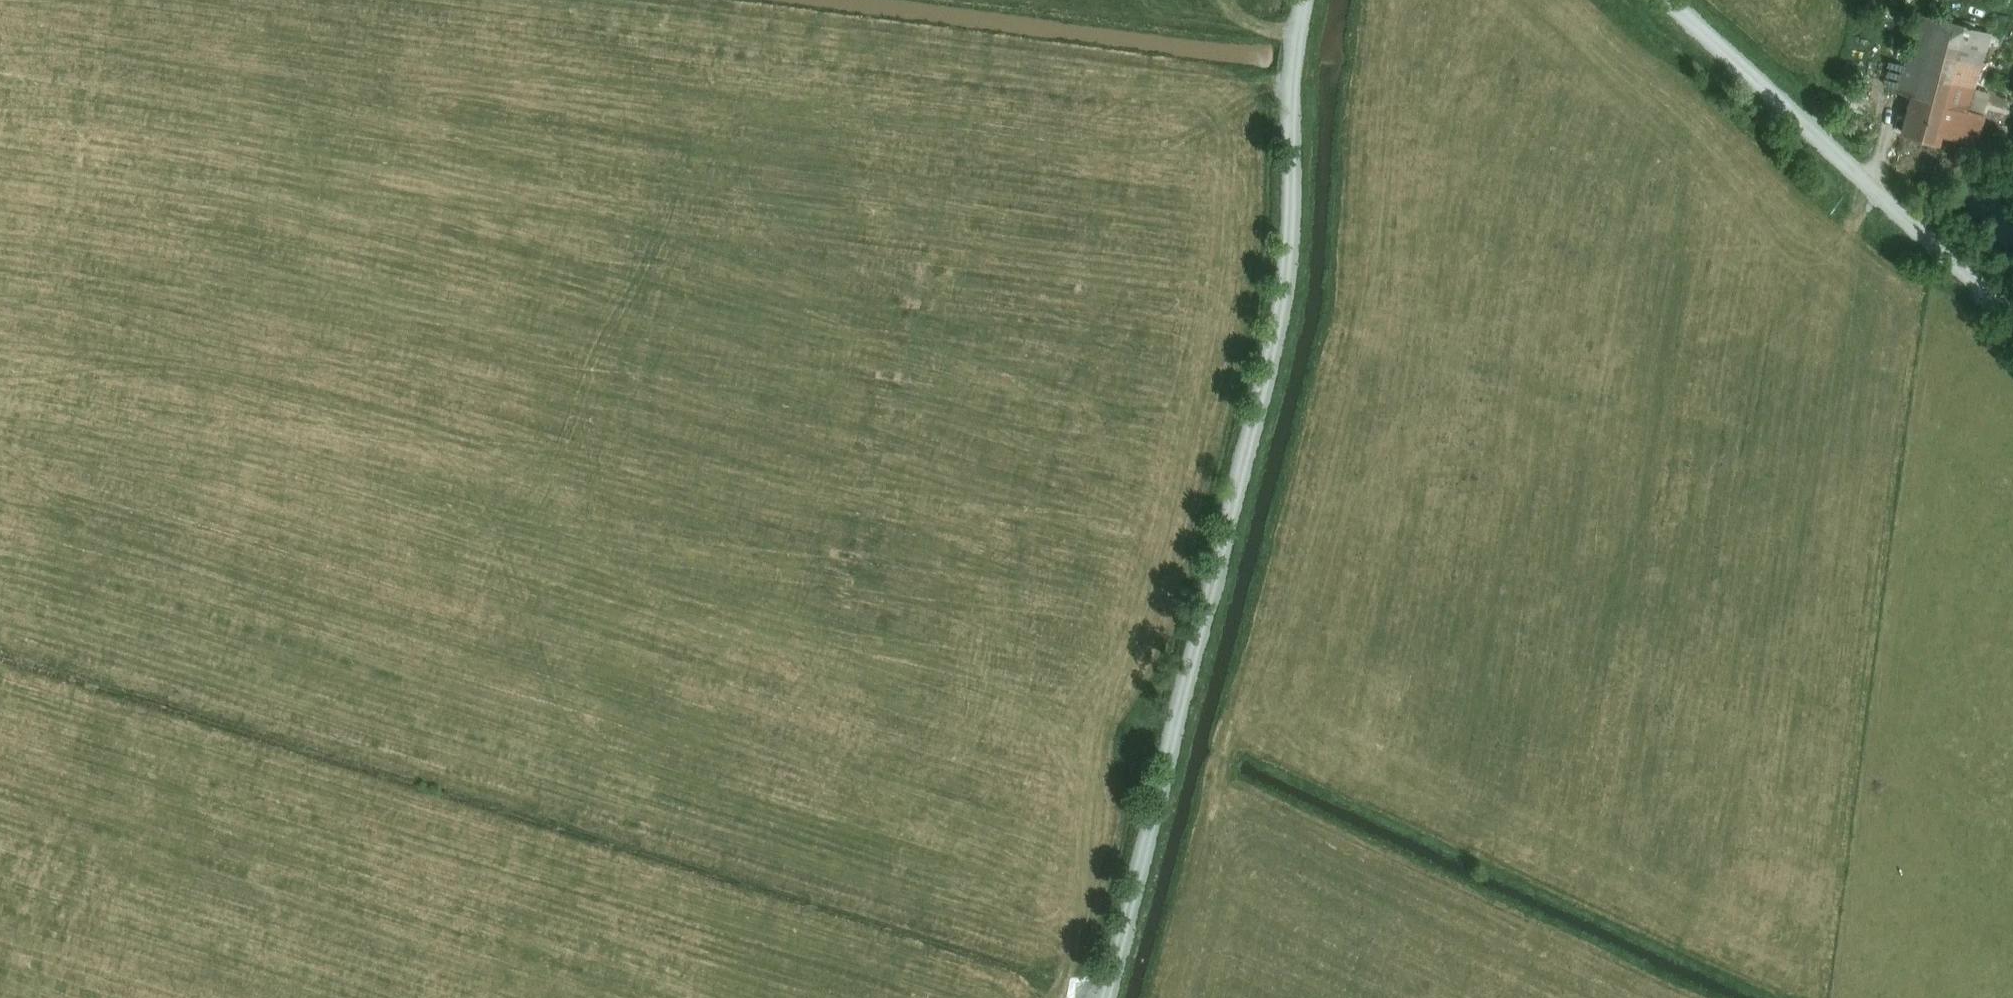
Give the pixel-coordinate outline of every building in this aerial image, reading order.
[(1977,31),(1898,10),(1878,87),(1903,93),(1892,133),(1933,144),(1943,108),(1955,112),(1977,31)]
